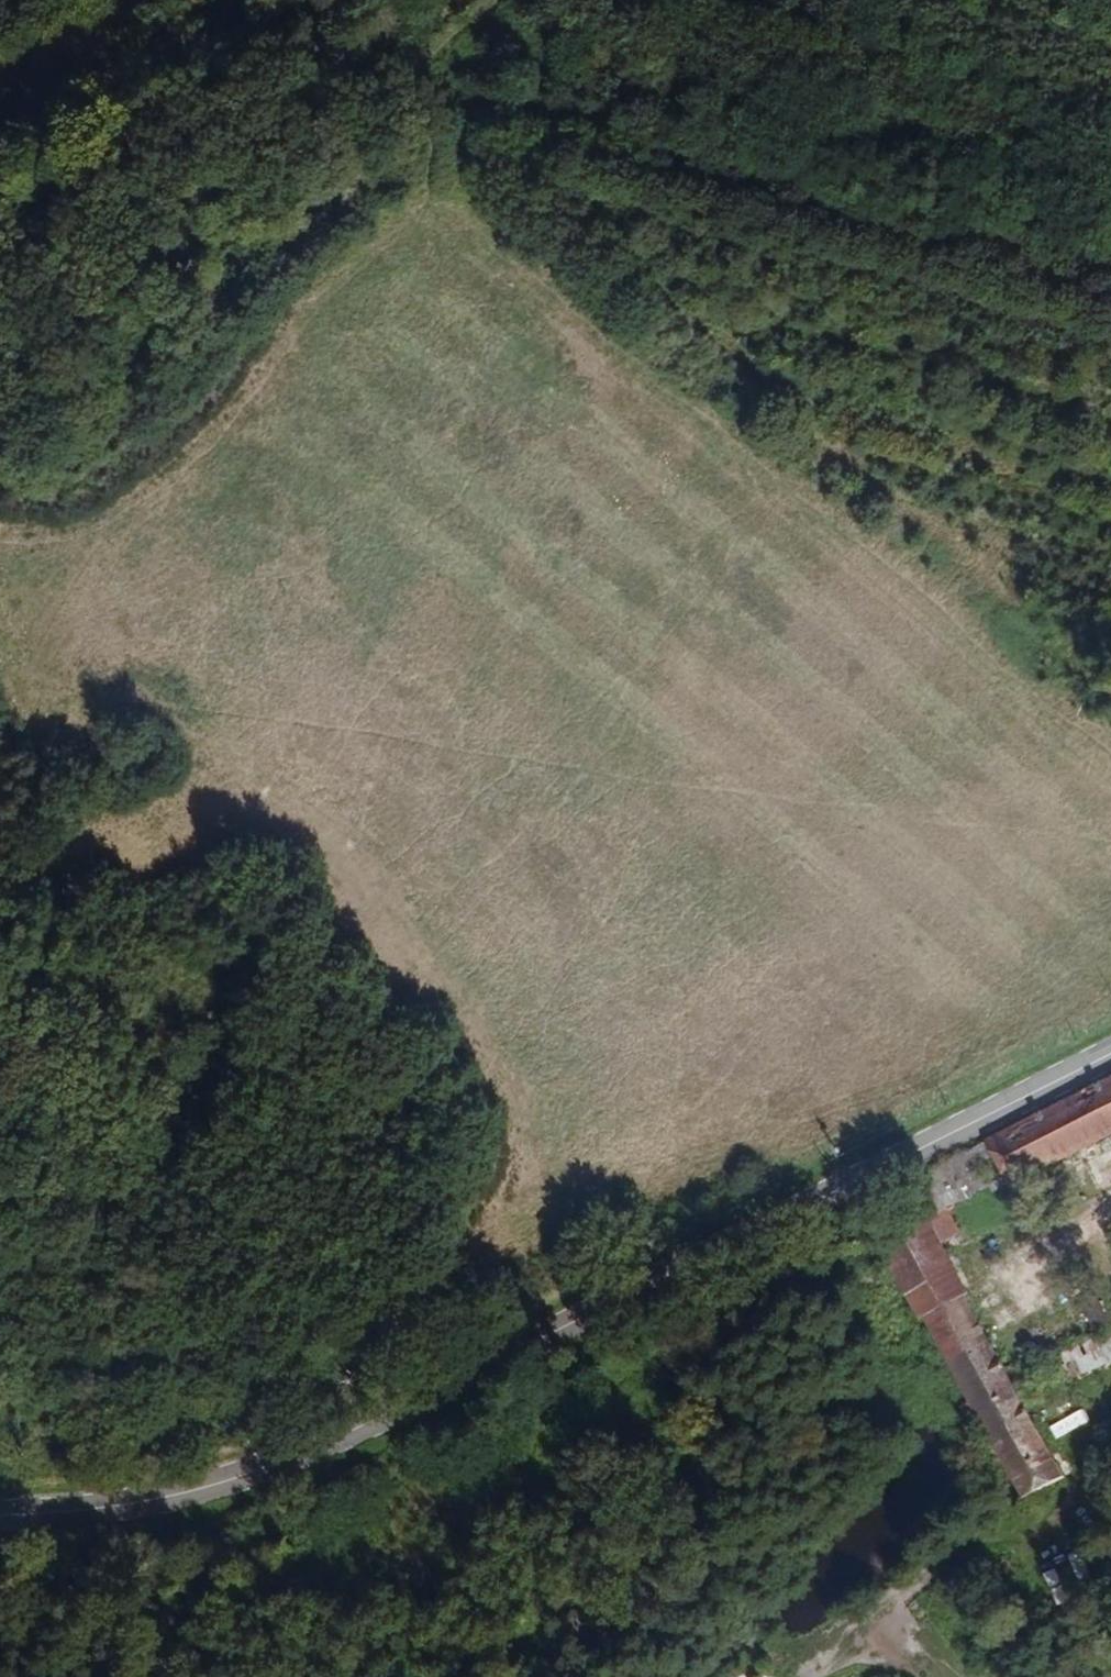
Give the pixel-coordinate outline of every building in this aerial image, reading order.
[(1110,1132),(1110,1082),(926,1176),(946,1216),(1110,1132)] [(975,1296),(929,1206),(891,1227),(876,1234),(924,1324),(934,1320),(978,1402),(960,1413),(965,1424),(985,1416),(1016,1474),(1049,1455),(969,1300),(975,1296)] [(1012,1291),(1022,1310),(1040,1301),(1030,1281),(1012,1291)] [(1110,1360),(1110,1330),(1062,1351),(1072,1376),(1110,1360)] [(1053,1432),(1085,1419),(1080,1405),(1047,1418),(1053,1432)] [(1052,1603),(1066,1599),(1057,1565),(1043,1569),(1052,1603)]
